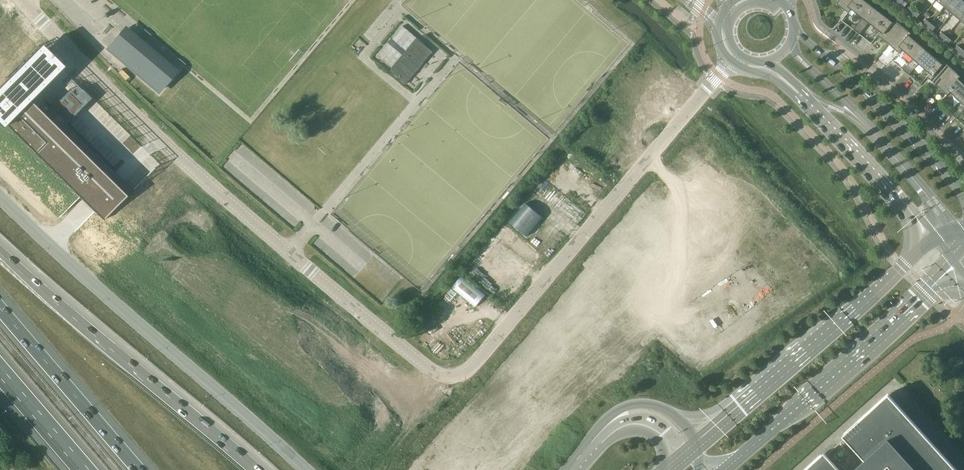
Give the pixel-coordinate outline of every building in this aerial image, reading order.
[(866,20),(875,8),(865,0),(840,0),(837,4),(848,12),(851,9),(863,18),(866,20)] [(944,7),(952,13),(963,0),(950,0),(944,7)] [(952,13),(960,20),(963,15),(963,1),(963,0),(952,13)] [(892,21),(875,8),(866,20),(863,18),(858,23),(861,26),(864,28),(869,22),(880,31),(878,35),(888,43),(903,26),(894,19),(892,21)] [(858,23),(853,30),(860,34),(864,28),(861,26),(858,23)] [(405,84),(433,51),(417,38),(416,38),(402,26),(391,38),(387,42),(388,43),(377,55),(391,67),(389,70),(405,84)] [(911,33),(903,26),(888,43),(899,52),(902,49),(913,58),(916,61),(926,49),(909,35),(911,33)] [(123,40),(119,37),(119,36),(115,41),(109,48),(159,90),(175,71),(129,33),(123,40)] [(0,86),(0,117),(6,123),(9,120),(107,217),(131,193),(33,96),(62,67),(40,45),(0,86)] [(942,64),(926,49),(916,61),(913,58),(908,64),(914,69),(919,63),(930,73),(927,77),(937,86),(952,69),(944,62),(942,64)] [(909,75),(914,69),(908,64),(903,70),(909,75)] [(952,69),(937,86),(947,95),(950,92),(961,102),(963,105),(963,104),(963,84),(958,79),(960,77),(952,69)] [(963,105),(961,102),(956,107),(959,110),(961,113),(963,110),(963,104),(963,105)] [(961,113),(959,110),(956,107),(950,113),(956,118),(961,113)] [(888,394),(842,436),(864,460),(850,469),(957,469),(888,394)] [(824,452),(804,469),(840,469),(824,452)]
